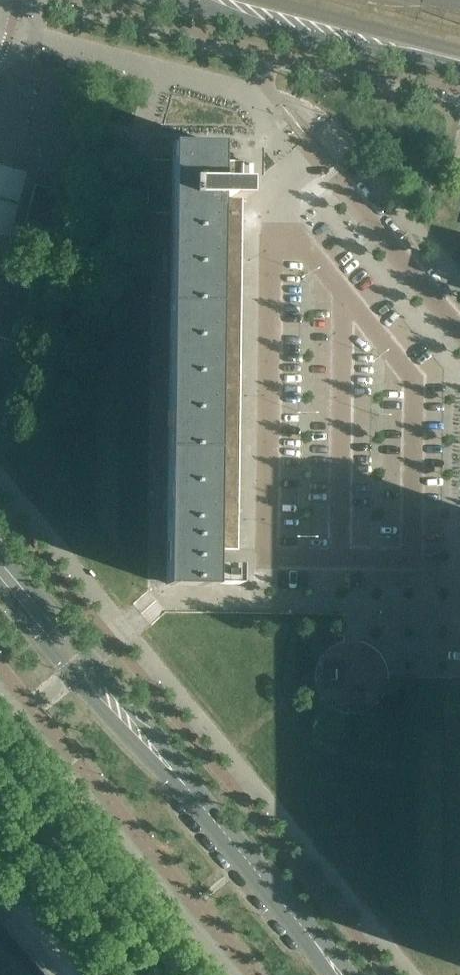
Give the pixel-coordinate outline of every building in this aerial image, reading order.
[(239,549),(243,234),(243,198),(247,198),(248,181),(243,181),(244,161),(220,160),(220,145),(171,144),(171,160),(148,159),(147,213),(170,213),(165,585),(215,586),(215,584),(222,584),(222,578),(231,578),(231,584),(238,584),(238,566),(215,566),(215,549),(239,549)] [(0,166),(0,236),(7,238),(26,173),(0,166)] [(49,234),(60,191),(35,185),(24,227),(49,234)]
